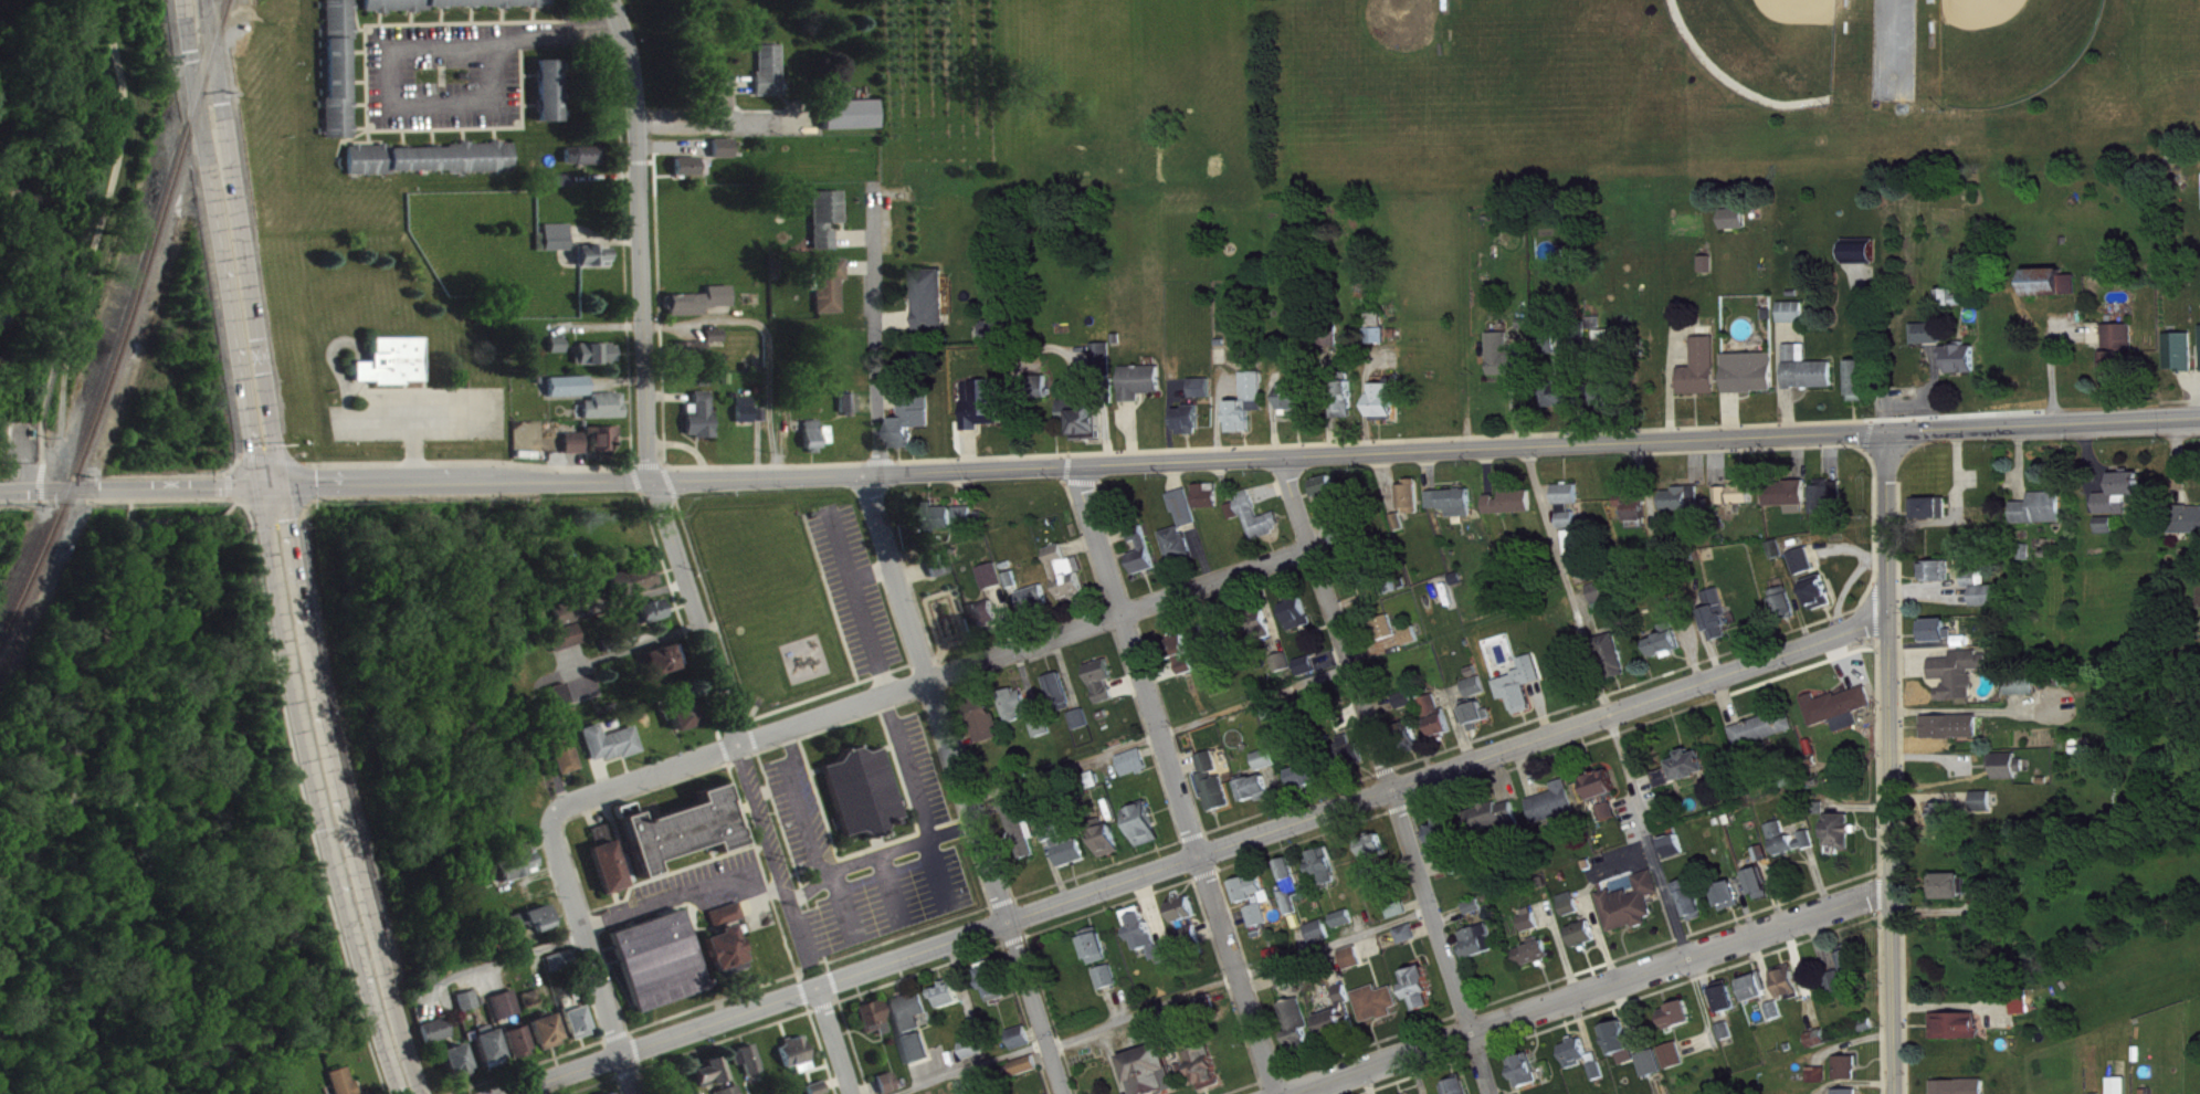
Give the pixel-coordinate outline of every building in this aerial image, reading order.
[(365,20),(429,21),(429,15),(552,16),(552,0),(365,0),(365,20)] [(355,7),(325,7),(326,47),(355,46),(355,7)] [(755,42),(779,41),(780,92),(754,92),(752,81),(752,70),(756,69),(755,42)] [(325,147),(352,147),(350,47),(327,47),(328,107),(324,107),(325,147)] [(563,130),(562,68),(539,68),(540,131),(563,130)] [(820,99),(873,97),(874,125),(821,127),(820,114),(820,99)] [(709,137),(730,137),(730,155),(710,155),(710,146),(709,137)] [(561,146),(573,145),(573,144),(599,144),(599,162),(573,162),(573,160),(562,161),(561,146)] [(715,148),(715,167),(736,166),(736,148),(715,148)] [(348,184),(514,179),(514,151),(347,157),(348,184)] [(672,156),(672,172),(696,172),(704,172),(703,161),(705,161),(705,157),(696,157),(696,155),(672,156)] [(567,174),(605,173),(604,156),(566,156),(567,174)] [(678,185),(709,184),(709,167),(677,167),(678,185)] [(571,171),(556,172),(556,183),(571,182),(571,177),(571,171)] [(840,188),(810,189),(810,246),(832,246),(832,236),(831,227),(825,227),(825,221),(840,220),(840,188)] [(1750,237),(1749,217),(1725,218),(1726,238),(1750,237)] [(567,221),(543,222),(543,230),(535,230),(535,248),(567,248),(567,229),(567,221)] [(538,260),(571,259),(571,233),(546,233),(546,242),(538,242),(538,260)] [(1842,236),(1873,236),(1873,262),(1855,262),(1843,262),(1842,236)] [(607,246),(596,246),(596,243),(573,244),(575,263),(607,262),(607,246)] [(1879,271),(1878,247),(1847,248),(1848,272),(1879,271)] [(612,274),(611,255),(579,256),(580,276),(612,274)] [(842,255),(811,256),(813,311),(838,309),(836,277),(842,277),(842,266),(842,255)] [(1702,265),(1702,282),(1713,281),(1712,265),(1702,265)] [(914,267),(943,266),(945,327),(915,328),(915,317),(914,267)] [(2067,277),(2031,278),(2031,305),(2079,303),(2079,283),(2067,283),(2067,277)] [(662,293),(704,292),(704,284),(728,283),(728,304),(699,305),(699,312),(667,313),(667,306),(662,306),(662,293)] [(669,324),(705,324),(705,316),(734,315),(733,294),(709,295),(709,303),(669,303),(669,324)] [(1943,314),(1977,313),(1977,303),(1957,303),(1957,297),(1943,298),(1943,314)] [(1383,339),(1382,325),(1381,325),(1380,309),(1365,311),(1366,326),(1364,326),(1365,340),(1383,339)] [(1807,311),(1783,311),(1783,331),(1807,331),(1807,311)] [(1386,321),(1369,322),(1369,336),(1369,352),(1387,352),(1386,321)] [(704,327),(720,327),(720,339),(704,339),(704,327)] [(1610,327),(1594,327),(1596,354),(1611,353),(1611,345),(1610,327)] [(1486,330),(1506,329),(1507,346),(1528,345),(1530,379),(1519,379),(1509,380),(1508,371),(1488,372),(1486,330)] [(1554,332),(1536,332),(1537,351),(1555,350),(1555,339),(1554,332)] [(1916,332),(1916,353),(1945,352),(1945,332),(1916,332)] [(2109,385),(2138,384),(2137,332),(2107,333),(2109,385)] [(562,334),(557,334),(548,334),(549,350),(564,349),(562,334)] [(726,359),(726,338),(703,339),(703,348),(678,348),(678,360),(726,359)] [(701,339),(701,354),(686,354),(687,369),(669,369),(667,347),(673,347),(673,340),(701,339)] [(1107,339),(1090,340),(1093,374),(1110,372),(1107,339)] [(576,340),(608,340),(608,344),(614,344),(614,359),(608,359),(608,362),(576,362),(576,340)] [(2168,342),(2169,380),(2197,379),(2196,341),(2168,342)] [(1719,345),(1696,345),(1697,376),(1683,376),(1684,403),(1720,402),(1719,345)] [(424,347),(372,346),(372,371),(353,371),(353,390),(373,390),(373,394),(405,394),(405,390),(423,390),(424,347)] [(568,361),(568,346),(552,346),(552,362),(568,361)] [(579,353),(580,373),(619,372),(618,352),(579,353)] [(1810,353),(1788,353),(1789,397),(1837,396),(1837,370),(1810,371),(1810,353)] [(1979,381),(1979,353),(1946,354),(1946,369),(1951,368),(1951,382),(1979,381)] [(1846,359),(1864,359),(1866,395),(1864,395),(1864,400),(1850,400),(1850,395),(1848,395),(1846,359)] [(1120,364),(1122,399),(1130,399),(1139,399),(1139,391),(1152,391),(1152,389),(1160,389),(1159,362),(1120,364)] [(1778,401),(1778,362),(1727,362),(1728,402),(1778,401)] [(1262,369),(1263,408),(1250,408),(1251,428),(1244,429),(1244,431),(1231,431),(1230,420),(1229,421),(1228,399),(1242,398),(1242,369),(1262,369)] [(1333,415),(1351,415),(1350,369),(1335,370),(1335,378),(1331,378),(1333,415)] [(1045,372),(1025,374),(1027,396),(1046,396),(1045,372)] [(587,374),(546,375),(547,393),(587,392),(587,382),(587,374)] [(693,375),(704,375),(704,383),(693,383),(693,375)] [(1370,381),(1372,381),(1372,375),(1391,375),(1391,381),(1393,381),(1393,414),(1391,414),(1391,419),(1373,419),(1373,414),(1370,414),(1370,381)] [(1190,377),(1210,376),(1211,395),(1191,396),(1190,387),(1190,377)] [(996,377),(998,420),(977,421),(978,427),(969,428),(961,428),(960,412),(962,412),(961,398),(970,397),(969,378),(996,377)] [(1618,409),(1617,403),(1619,403),(1618,379),(1594,380),(1596,403),(1598,403),(1598,409),(1618,409)] [(1575,381),(1575,393),(1578,393),(1578,404),(1545,406),(1545,382),(1575,381)] [(1281,383),(1282,413),(1304,413),(1303,382),(1281,383)] [(551,406),(591,405),(591,385),(551,386),(551,406)] [(1195,407),(1215,406),(1215,387),(1195,388),(1195,407)] [(705,389),(705,401),(707,401),(707,410),(709,410),(710,429),(712,429),(712,435),(692,435),(692,432),(683,432),(683,402),(690,402),(690,395),(688,389),(705,389)] [(899,390),(928,389),(930,423),(910,424),(912,445),(891,445),(890,417),(901,417),(901,400),(899,390)] [(590,391),(590,399),(580,399),(581,417),(621,414),(621,400),(619,400),(619,391),(613,391),(613,390),(590,391)] [(836,391),(854,390),(854,402),(854,409),(838,410),(836,391)] [(1357,426),(1356,390),(1338,391),(1339,426),(1357,426)] [(1309,424),(1309,394),(1286,394),(1287,424),(1309,424)] [(733,396),(749,395),(749,420),(734,420),(733,396)] [(1556,416),(1582,415),(1582,395),(1555,396),(1556,416)] [(1057,397),(1101,396),(1102,436),(1073,438),(1073,414),(1057,414),(1057,397)] [(595,402),(595,409),(585,410),(585,427),(625,426),(625,401),(595,402)] [(860,402),(841,403),(842,421),(860,421),(860,402)] [(738,431),(755,431),(754,406),(738,407),(738,431)] [(760,406),(751,407),(752,419),(756,419),(761,418),(760,406)] [(1176,407),(1199,407),(1199,427),(1197,427),(1197,432),(1179,432),(1179,428),(1176,429),(1176,407)] [(800,419),(802,446),(806,446),(806,451),(815,451),(815,446),(818,446),(818,441),(827,441),(825,424),(817,424),(815,418),(800,419)] [(615,423),(583,424),(583,432),(589,432),(589,450),(598,450),(599,456),(610,456),(609,444),(613,444),(612,435),(617,435),(615,423)] [(561,431),(581,430),(581,451),(572,451),(562,451),(561,431)] [(566,442),(567,462),(587,462),(586,441),(566,442)] [(1329,472),(1338,501),(1320,506),(1316,493),(1312,495),(1309,487),(1314,486),(1312,478),(1329,472)] [(1417,476),(1419,509),(1404,511),(1404,506),(1397,506),(1396,483),(1404,482),(1404,476),(1417,476)] [(2100,523),(2131,522),(2130,508),(2145,508),(2144,480),(2116,480),(2117,502),(2100,502),(2100,523)] [(1217,481),(1193,482),(1194,505),(1218,504),(1217,481)] [(1562,526),(1558,526),(1557,502),(1554,502),(1554,482),(1576,481),(1577,502),(1569,502),(1569,507),(1573,507),(1575,526),(1582,526),(1585,551),(1565,555),(1562,526)] [(1619,486),(1619,491),(1615,492),(1617,504),(1627,504),(1628,519),(1646,518),(1644,496),(1638,497),(1638,485),(1619,486)] [(1196,519),(1186,486),(1177,488),(1167,492),(1172,509),(1176,508),(1180,525),(1189,522),(1196,519)] [(1249,486),(1235,491),(1238,497),(1234,498),(1235,499),(1239,511),(1242,511),(1252,538),(1273,530),(1272,528),(1276,526),(1275,523),(1281,522),(1276,508),(1257,515),(1254,506),(1255,506),(1253,498),(1249,486)] [(1425,488),(1430,488),(1470,486),(1470,514),(1446,515),(1446,505),(1427,506),(1425,488)] [(1484,493),(1488,493),(1493,492),(1494,497),(1501,496),(1501,486),(1518,486),(1518,488),(1530,487),(1531,508),(1485,511),(1484,493)] [(1815,494),(1815,523),(1844,522),(1844,488),(1822,489),(1822,494),(1815,494)] [(1808,490),(1770,490),(1770,515),(1790,515),(1790,522),(1809,522),(1808,490)] [(1198,493),(1199,517),(1222,516),(1221,492),(1198,493)] [(1736,494),(1736,496),(1719,497),(1720,515),(1758,513),(1757,493),(1736,494)] [(1668,520),(1704,519),(1703,496),(1668,497),(1668,520)] [(1505,499),(1505,505),(1489,505),(1490,523),(1535,521),(1534,497),(1505,499)] [(1474,498),(1430,499),(1431,517),(1451,517),(1451,526),(1475,526),(1474,498)] [(918,501),(918,527),(951,526),(950,504),(933,505),(933,499),(918,501)] [(1224,503),(1230,501),(1235,499),(1239,511),(1240,514),(1229,517),(1224,503)] [(2033,501),(2033,510),(2017,510),(2018,532),(2065,531),(2064,500),(2033,501)] [(954,504),(962,504),(970,504),(971,523),(954,523),(954,504)] [(1951,527),(1950,506),(1915,507),(1916,527),(1951,527)] [(1234,528),(1244,525),(1239,511),(1229,515),(1234,528)] [(1399,511),(1393,512),(1389,513),(1394,530),(1404,527),(1399,511)] [(976,515),(959,515),(960,534),(976,534),(976,515)] [(931,516),(932,538),(957,538),(957,516),(931,516)] [(2199,541),(2199,516),(2177,517),(2178,542),(2199,541)] [(1325,526),(1331,524),(1339,522),(1341,527),(1350,524),(1354,534),(1330,541),(1325,526)] [(1126,527),(1140,523),(1155,566),(1134,571),(1128,551),(1140,548),(1136,537),(1130,539),(1128,532),(1126,527)] [(1160,530),(1179,525),(1181,532),(1185,530),(1192,554),(1169,560),(1160,530)] [(2100,542),(2117,542),(2117,526),(2100,526),(2100,542)] [(1350,549),(1348,534),(1332,536),(1334,552),(1350,549)] [(1132,540),(1135,550),(1141,549),(1144,559),(1133,563),(1139,583),(1159,577),(1147,535),(1132,540)] [(1782,554),(1777,537),(1766,541),(1771,557),(1779,555),(1782,554)] [(1590,564),(1589,538),(1568,539),(1569,565),(1590,564)] [(1043,547),(1060,597),(1070,593),(1071,597),(1078,593),(1077,590),(1083,589),(1077,570),(1082,568),(1077,554),(1066,557),(1063,547),(1061,540),(1043,547)] [(1773,551),(1777,567),(1787,565),(1783,549),(1773,551)] [(924,557),(941,551),(947,569),(929,575),(926,567),(924,557)] [(1819,578),(1811,556),(1792,562),(1799,584),(1819,578)] [(1008,558),(1000,561),(1001,567),(1010,565),(1008,558)] [(976,566),(994,559),(1001,581),(994,583),(983,588),(976,566)] [(654,569),(657,581),(612,596),(604,574),(619,569),(642,561),(643,564),(646,562),(650,570),(654,569)] [(951,581),(946,562),(929,568),(934,587),(951,581)] [(1012,568),(1002,571),(1007,586),(1011,585),(1017,582),(1012,568)] [(1954,589),(1953,569),(1927,570),(1928,590),(1954,589)] [(982,576),(986,598),(1006,595),(1002,572),(982,576)] [(616,604),(662,596),(659,575),(612,583),(616,604)] [(1377,581),(1390,576),(1394,587),(1380,592),(1379,587),(1377,581)] [(1587,582),(1602,578),(1610,602),(1594,607),(1587,582)] [(1966,594),(1988,595),(1988,580),(1967,579),(1966,594)] [(1017,590),(1042,582),(1049,601),(1023,610),(1017,590)] [(1837,613),(1827,582),(1807,589),(1817,620),(1837,613)] [(1786,585),(1796,614),(1777,621),(1769,599),(1772,598),(1769,590),(1786,585)] [(1285,600),(1280,601),(1286,628),(1301,624),(1309,621),(1307,612),(1305,613),(1301,595),(1294,597),(1292,588),(1287,589),(1283,591),(1285,600)] [(1615,614),(1607,590),(1591,595),(1599,619),(1615,614)] [(1022,602),(1028,622),(1054,614),(1047,593),(1022,602)] [(2004,594),(1976,595),(1977,616),(2005,614),(2004,594)] [(1719,649),(1732,646),(1730,636),(1731,635),(1726,613),(1729,612),(1725,596),(1706,601),(1719,649)] [(662,616),(656,597),(633,603),(636,613),(632,614),(635,622),(639,621),(639,623),(662,616)] [(990,597),(969,604),(975,624),(981,622),(983,629),(992,625),(990,621),(997,619),(990,597)] [(569,598),(549,603),(555,623),(575,618),(572,611),(569,598)] [(1263,607),(1255,609),(1254,606),(1246,608),(1248,612),(1242,613),(1248,634),(1260,630),(1262,635),(1271,633),(1263,607)] [(639,613),(643,632),(667,628),(664,608),(639,613)] [(1003,631),(996,608),(974,616),(982,638),(1003,631)] [(559,634),(578,629),(573,611),(554,617),(559,634)] [(1393,632),(1387,611),(1372,616),(1379,637),(1393,632)] [(1219,672),(1213,655),(1209,656),(1206,646),(1229,640),(1223,621),(1214,624),(1212,619),(1197,624),(1199,630),(1193,632),(1189,633),(1203,677),(1219,672)] [(575,621),(546,630),(552,649),(580,640),(575,621)] [(1398,628),(1412,623),(1418,638),(1403,643),(1400,635),(1398,628)] [(1381,647),(1397,645),(1395,625),(1378,627),(1381,647)] [(1924,650),(1952,650),(1951,628),(1924,629),(1924,650)] [(1614,630),(1624,666),(1623,666),(1624,672),(1608,677),(1607,672),(1604,673),(1598,649),(1594,650),(1590,637),(1614,630)] [(600,638),(617,632),(620,644),(604,649),(600,638)] [(1160,639),(1181,632),(1187,650),(1179,652),(1181,658),(1189,655),(1193,669),(1179,673),(1177,666),(1173,656),(1167,659),(1160,639)] [(556,660),(585,652),(579,633),(550,642),(556,660)] [(1407,655),(1422,650),(1418,635),(1403,640),(1407,655)] [(675,642),(667,644),(667,642),(640,651),(648,675),(675,666),(674,664),(682,662),(675,642)] [(1269,653),(1280,650),(1284,649),(1290,664),(1274,670),(1269,653)] [(1309,652),(1308,652),(1292,658),(1297,674),(1315,669),(1312,661),(1309,652)] [(1083,663),(1093,660),(1091,655),(1095,654),(1096,659),(1105,655),(1112,675),(1104,677),(1106,684),(1108,683),(1109,690),(1112,696),(1095,701),(1092,688),(1093,688),(1091,683),(1090,683),(1083,663)] [(1933,668),(1934,688),(1948,688),(1948,697),(1940,698),(1940,709),(1976,707),(1975,678),(1991,678),(1990,659),(1955,661),(1955,667),(1933,668)] [(1274,664),(1277,681),(1294,678),(1290,661),(1274,664)] [(1536,661),(1512,669),(1512,672),(1493,677),(1498,697),(1506,695),(1510,708),(1530,702),(1525,683),(1531,681),(1540,677),(1536,661)] [(1301,686),(1319,681),(1314,664),(1296,669),(1301,686)] [(1198,679),(1195,666),(1179,671),(1183,684),(1198,679)] [(1227,684),(1222,667),(1202,672),(1208,690),(1227,684)] [(1043,674),(1059,669),(1069,699),(1067,701),(1069,705),(1061,708),(1059,704),(1053,706),(1043,674)] [(1461,680),(1478,674),(1484,690),(1466,695),(1463,686),(1461,680)] [(1504,708),(1513,706),(1518,722),(1536,717),(1530,693),(1545,689),(1542,676),(1498,687),(1504,708)] [(562,680),(543,686),(549,706),(569,701),(562,680)] [(1021,687),(1013,690),(1012,685),(997,691),(1004,714),(1006,714),(1008,720),(1018,717),(1015,709),(1020,708),(1020,711),(1028,708),(1021,687)] [(1489,701),(1484,685),(1466,691),(1471,707),(1489,701)] [(2040,703),(2040,685),(2011,686),(2012,704),(2040,703)] [(1391,692),(1408,687),(1412,702),(1396,706),(1393,699),(1391,692)] [(1322,688),(1305,694),(1310,711),(1326,705),(1322,688)] [(673,730),(698,723),(697,720),(703,718),(694,690),(655,701),(657,709),(661,708),(663,717),(669,716),(673,730)] [(967,712),(965,703),(970,701),(968,695),(977,693),(977,695),(985,692),(990,711),(994,709),(1000,727),(997,728),(999,735),(977,741),(975,734),(967,712)] [(1417,697),(1432,692),(1434,697),(1438,706),(1442,705),(1450,728),(1433,735),(1428,718),(1424,719),(1417,697)] [(1840,741),(1863,734),(1859,720),(1877,715),(1870,694),(1820,709),(1818,702),(1806,706),(1815,735),(1836,729),(1840,741)] [(1460,699),(1470,696),(1472,701),(1478,698),(1482,708),(1487,706),(1491,716),(1476,720),(1478,727),(1471,730),(1460,699)] [(1274,699),(1257,705),(1262,716),(1278,711),(1274,699)] [(1397,704),(1401,718),(1417,713),(1413,699),(1397,704)] [(1066,711),(1076,707),(1082,705),(1088,722),(1073,727),(1066,711)] [(1028,718),(1036,715),(1044,713),(1050,729),(1033,735),(1028,718)] [(1411,718),(1420,746),(1401,753),(1392,725),(1400,722),(1399,718),(1406,716),(1407,720),(1411,718)] [(1093,734),(1087,717),(1072,722),(1078,739),(1093,734)] [(1733,735),(1740,758),(1799,739),(1792,717),(1733,735)] [(579,727),(597,722),(601,734),(631,724),(640,749),(619,756),(618,753),(602,758),(601,755),(594,757),(590,759),(579,727)] [(567,730),(578,767),(558,772),(547,737),(550,736),(547,726),(560,723),(564,730),(567,730)] [(1927,725),(1927,748),(1983,746),(1983,724),(1927,725)] [(1055,741),(1049,725),(1033,730),(1039,747),(1055,741)] [(1338,769),(1364,760),(1357,740),(1351,741),(1348,732),(1337,735),(1339,740),(1333,743),(1335,748),(1331,749),(1338,769)] [(1139,745),(1127,749),(1115,754),(1123,774),(1146,766),(1139,745)] [(1251,751),(1269,746),(1273,762),(1267,764),(1255,768),(1251,751)] [(834,761),(820,766),(841,835),(856,831),(867,839),(880,834),(885,821),(899,816),(877,747),(863,753),(851,748),(839,751),(834,761)] [(1210,748),(1219,774),(1220,774),(1230,802),(1209,809),(1197,774),(1200,772),(1196,760),(1193,754),(1210,748)] [(1120,765),(1127,787),(1152,778),(1145,757),(1120,765)] [(1261,779),(1279,773),(1273,757),(1255,763),(1261,779)] [(1681,790),(1714,781),(1708,759),(1697,762),(1696,757),(1684,761),(1685,767),(1675,770),(1681,790)] [(1286,769),(1313,758),(1322,779),(1306,786),(1305,783),(1294,788),(1286,769)] [(1995,789),(2021,788),(2021,781),(2028,781),(2028,763),(1995,764),(1995,789)] [(1581,772),(1610,764),(1618,787),(1593,795),(1591,788),(1587,790),(1581,772)] [(1098,782),(1094,768),(1090,769),(1071,775),(1075,790),(1098,782)] [(1291,778),(1297,799),(1326,791),(1321,770),(1291,778)] [(1262,772),(1251,777),(1251,775),(1235,780),(1242,800),(1256,795),(1257,800),(1270,796),(1262,772)] [(1551,779),(1565,775),(1575,807),(1535,820),(1527,796),(1534,793),(1554,787),(1551,779)] [(1663,797),(1681,790),(1675,776),(1658,782),(1663,797)] [(1586,786),(1594,810),(1620,801),(1613,778),(1586,786)] [(1247,812),(1275,805),(1269,783),(1241,790),(1247,812)] [(618,819),(633,813),(636,823),(697,803),(694,793),(719,785),(725,801),(724,801),(731,828),(734,827),(739,843),(714,852),(710,842),(650,862),(654,873),(638,877),(628,849),(614,853),(612,846),(625,842),(618,819)] [(998,795),(1000,802),(1019,856),(1033,852),(1028,835),(1034,833),(1029,818),(1024,819),(1014,789),(998,795)] [(1463,808),(1481,803),(1480,800),(1486,798),(1486,801),(1496,798),(1497,802),(1504,800),(1512,798),(1519,823),(1497,831),(1494,822),(1470,830),(1463,808)] [(1612,798),(1598,803),(1602,818),(1618,812),(1614,806),(1612,798)] [(1976,821),(1995,821),(1995,800),(1975,800),(1976,821)] [(1146,801),(1125,808),(1138,845),(1159,838),(1146,801)] [(1425,822),(1434,819),(1433,816),(1449,810),(1457,834),(1432,843),(1425,822)] [(1601,815),(1606,831),(1622,826),(1617,810),(1601,815)] [(1934,834),(1956,833),(1955,811),(1928,812),(1928,826),(1933,826),(1934,834)] [(1473,818),(1477,841),(1521,835),(1518,812),(1473,818)] [(1036,823),(1052,818),(1057,833),(1056,834),(1059,841),(1076,834),(1084,855),(1059,865),(1049,838),(1045,839),(1042,840),(1036,823)] [(586,848),(594,844),(588,827),(603,821),(612,846),(614,853),(625,885),(601,893),(586,848)] [(1110,822),(1091,830),(1101,855),(1119,849),(1110,822)] [(1856,856),(1855,822),(1830,823),(1830,856),(1856,856)] [(1359,834),(1380,828),(1387,850),(1371,854),(1370,851),(1365,853),(1359,834)] [(1434,854),(1459,850),(1456,829),(1431,833),(1434,854)] [(1796,844),(1791,845),(1786,829),(1771,834),(1780,865),(1801,859),(1796,844)] [(1804,848),(1799,849),(1803,860),(1819,854),(1814,838),(1802,842),(1804,848)] [(1310,846),(1314,856),(1309,858),(1313,870),(1316,869),(1320,882),(1335,877),(1333,869),(1335,867),(1331,854),(1334,853),(1329,841),(1310,846)] [(1391,863),(1384,842),(1362,849),(1368,870),(1391,863)] [(1689,862),(1683,843),(1665,848),(1671,868),(1689,862)] [(1446,850),(1463,844),(1470,865),(1453,870),(1450,860),(1446,850)] [(529,851),(520,854),(519,851),(491,860),(497,881),(535,870),(529,851)] [(1275,856),(1288,852),(1302,890),(1292,893),(1297,907),(1287,912),(1278,886),(1285,884),(1275,856)] [(499,893),(540,880),(533,860),(492,873),(499,893)] [(1380,860),(1364,865),(1368,876),(1383,871),(1382,866),(1380,860)] [(1599,881),(1601,887),(1598,890),(1610,927),(1633,918),(1635,924),(1649,919),(1646,913),(1654,911),(1649,892),(1660,888),(1652,866),(1633,872),(1639,888),(1630,892),(1628,885),(1613,890),(1611,885),(1606,886),(1603,879),(1599,881)] [(1238,900),(1231,876),(1245,872),(1246,875),(1260,872),(1264,887),(1252,891),(1253,894),(1238,900)] [(1928,875),(1934,875),(1934,874),(1961,873),(1961,877),(1965,877),(1965,893),(1961,893),(1961,898),(1934,898),(1934,895),(1928,896),(1928,875)] [(1774,905),(1767,876),(1752,880),(1758,909),(1774,905)] [(1714,882),(1715,885),(1712,886),(1719,907),(1720,907),(1722,909),(1740,904),(1733,880),(1730,881),(1729,877),(1714,882)] [(1236,891),(1241,913),(1258,908),(1259,914),(1276,909),(1273,898),(1268,900),(1263,884),(1236,891)] [(1680,893),(1693,931),(1711,925),(1697,887),(1680,893)] [(1572,888),(1576,898),(1579,907),(1565,912),(1558,893),(1572,888)] [(1726,921),(1747,913),(1738,889),(1717,896),(1726,921)] [(1175,894),(1176,896),(1167,900),(1173,918),(1194,912),(1189,892),(1181,894),(1180,892),(1175,894)] [(1462,901),(1478,894),(1482,905),(1465,911),(1463,905),(1462,901)] [(1385,903),(1403,896),(1406,904),(1407,908),(1389,915),(1385,903)] [(1244,904),(1261,898),(1267,918),(1251,924),(1248,913),(1244,904)] [(497,915),(546,900),(554,922),(535,927),(533,921),(526,923),(525,918),(519,921),(522,930),(504,936),(497,915)] [(743,915),(733,918),(737,932),(738,930),(744,946),(743,946),(745,955),(744,955),(746,962),(716,972),(710,955),(709,956),(705,943),(706,943),(703,933),(719,927),(718,923),(712,925),(706,909),(736,900),(739,909),(741,909),(743,915)] [(1561,905),(1567,925),(1583,920),(1577,900),(1561,905)] [(1123,906),(1135,946),(1138,945),(1139,946),(1148,944),(1151,956),(1157,954),(1158,959),(1177,953),(1171,937),(1164,940),(1157,942),(1148,915),(1146,916),(1140,901),(1123,906)] [(680,904),(608,928),(635,1008),(706,982),(680,904)] [(1331,911),(1349,904),(1354,917),(1345,921),(1336,924),(1331,911)] [(1176,931),(1198,927),(1195,907),(1172,911),(1176,931)] [(1411,922),(1406,908),(1388,915),(1393,928),(1411,922)] [(1470,923),(1486,920),(1483,908),(1467,911),(1470,923)] [(1534,908),(1518,913),(1523,927),(1538,923),(1536,914),(1534,908)] [(1255,937),(1272,932),(1266,912),(1248,918),(1255,937)] [(557,935),(550,914),(503,928),(510,949),(531,943),(557,935)] [(1305,922),(1323,915),(1329,933),(1312,939),(1308,930),(1305,922)] [(1522,918),(1527,940),(1541,937),(1537,916),(1522,918)] [(1590,916),(1567,923),(1573,944),(1580,942),(1580,944),(1589,942),(1588,938),(1597,936),(1590,916)] [(1340,938),(1358,932),(1353,918),(1335,924),(1340,938)] [(1411,919),(1393,925),(1399,940),(1417,934),(1414,927),(1411,919)] [(1461,928),(1488,919),(1496,944),(1466,953),(1463,940),(1464,939),(1461,928)] [(1194,921),(1177,926),(1182,945),(1200,938),(1198,929),(1194,921)] [(1081,927),(1097,922),(1098,927),(1102,926),(1108,947),(1106,948),(1108,955),(1092,960),(1090,954),(1087,955),(1081,933),(1083,932),(1081,927)] [(1309,934),(1315,951),(1333,944),(1327,928),(1309,934)] [(1573,934),(1577,956),(1600,951),(1596,930),(1573,934)] [(1398,938),(1403,953),(1420,947),(1415,932),(1398,938)] [(1471,967),(1501,958),(1493,932),(1463,941),(1471,967)] [(1203,947),(1198,933),(1181,940),(1185,953),(1203,947)] [(1546,935),(1515,945),(1520,961),(1537,957),(1537,958),(1545,956),(1545,954),(1551,951),(1546,935)] [(1338,947),(1356,942),(1359,950),(1362,960),(1345,966),(1338,947)] [(1535,947),(1536,953),(1519,958),(1525,976),(1554,967),(1546,944),(1535,947)] [(544,954),(559,948),(565,962),(548,968),(544,954)] [(1843,959),(1852,985),(1871,979),(1862,952),(1843,959)] [(1341,960),(1346,979),(1366,974),(1361,955),(1341,960)] [(996,958),(979,964),(989,998),(1007,992),(996,958)] [(1093,966),(1112,959),(1117,979),(1108,982),(1098,986),(1093,966)] [(1404,966),(1424,959),(1434,985),(1431,987),(1435,1000),(1414,1008),(1404,980),(1410,979),(1404,966)] [(569,977),(565,961),(548,965),(551,981),(569,977)] [(1273,968),(1290,962),(1295,979),(1278,983),(1276,976),(1273,968)] [(1122,993),(1115,973),(1097,979),(1104,999),(1122,993)] [(1783,1007),(1804,1003),(1799,973),(1778,977),(1783,1007)] [(929,985),(941,980),(940,978),(948,976),(949,978),(955,976),(961,997),(943,1003),(938,992),(933,995),(929,985)] [(1282,997),(1298,993),(1293,976),(1278,981),(1282,997)] [(1825,982),(1831,1004),(1850,999),(1845,978),(1825,982)] [(1376,980),(1378,987),(1392,981),(1399,1001),(1392,1003),(1394,1010),(1381,1016),(1380,1012),(1362,1018),(1352,988),(1376,980)] [(1317,1011),(1325,1033),(1355,1023),(1346,996),(1349,995),(1345,981),(1339,982),(1334,985),(1340,1003),(1317,1011)] [(1745,988),(1752,1011),(1772,1005),(1765,982),(1745,988)] [(534,986),(518,991),(524,1006),(538,1000),(534,986)] [(888,997),(908,1061),(919,1058),(930,1054),(917,1012),(927,1009),(919,987),(888,997)] [(1194,995),(1211,989),(1215,1004),(1200,1009),(1194,995)] [(1717,993),(1723,1022),(1741,1019),(1735,989),(1717,993)] [(933,999),(936,1008),(941,1006),(945,1017),(965,1011),(958,990),(933,999)] [(1310,1043),(1307,1034),(1308,1034),(1305,1021),(1307,1021),(1298,993),(1278,999),(1287,1027),(1285,1028),(1293,1050),(1310,1043)] [(1688,995),(1694,1016),(1667,1024),(1662,1007),(1672,1003),(1671,1000),(1688,995)] [(887,1028),(878,1031),(876,1025),(864,1030),(855,1001),(870,997),(872,1002),(881,999),(885,1012),(883,1013),(887,1028)] [(498,1029),(521,1022),(514,998),(491,1005),(498,1029)] [(457,1003),(461,1020),(478,1016),(474,999),(457,1003)] [(560,1007),(580,1000),(588,1022),(587,1023),(589,1030),(571,1035),(569,1029),(568,1030),(560,1007)] [(2033,1022),(2032,1005),(2016,1007),(2017,1023),(2033,1022)] [(552,1008),(527,1016),(535,1041),(536,1041),(538,1046),(559,1040),(557,1033),(560,1033),(552,1008)] [(1664,1019),(1672,1040),(1699,1030),(1691,1009),(1664,1019)] [(1775,1029),(1788,1026),(1783,1010),(1770,1013),(1775,1029)] [(1624,1016),(1604,1021),(1614,1051),(1619,1049),(1622,1060),(1636,1055),(1624,1016)] [(1344,1018),(1321,1025),(1328,1046),(1351,1039),(1344,1018)] [(1007,1028),(1025,1021),(1029,1030),(1032,1040),(1013,1046),(1007,1028)] [(1936,1022),(1936,1048),(1983,1047),(1983,1022),(1936,1022)] [(427,1053),(453,1045),(448,1026),(421,1033),(427,1053)] [(1727,1050),(1739,1046),(1733,1030),(1721,1034),(1727,1050)] [(811,1063),(801,1031),(790,1034),(789,1032),(781,1034),(783,1041),(778,1043),(785,1063),(792,1061),(794,1069),(811,1063)] [(475,1038),(486,1075),(506,1069),(494,1032),(475,1038)] [(505,1037),(512,1067),(533,1063),(526,1032),(505,1037)] [(1010,1040),(1017,1059),(1036,1052),(1029,1033),(1010,1040)] [(1589,1053),(1582,1055),(1583,1060),(1569,1064),(1561,1041),(1570,1039),(1569,1035),(1575,1033),(1576,1035),(1582,1033),(1589,1053)] [(959,1041),(975,1035),(978,1034),(983,1050),(964,1056),(959,1041)] [(1660,1043),(1678,1037),(1683,1049),(1686,1059),(1667,1065),(1660,1043)] [(1833,1052),(1828,1037),(1811,1043),(1815,1057),(1833,1052)] [(730,1049),(737,1046),(736,1044),(750,1039),(759,1065),(745,1071),(740,1059),(734,1061),(730,1049)] [(1203,1085),(1222,1079),(1218,1064),(1219,1063),(1211,1040),(1188,1048),(1196,1071),(1198,1070),(1203,1085)] [(903,1049),(912,1074),(934,1067),(926,1041),(903,1049)] [(1638,1051),(1642,1050),(1655,1045),(1663,1066),(1644,1073),(1638,1051)] [(963,1052),(968,1069),(988,1063),(983,1046),(963,1052)] [(1593,1070),(1587,1046),(1566,1051),(1571,1075),(1593,1070)] [(1508,1055),(1529,1048),(1539,1076),(1518,1084),(1508,1055)] [(717,1049),(702,1054),(704,1061),(691,1065),(697,1083),(725,1074),(717,1049)] [(1670,1078),(1689,1074),(1684,1051),(1665,1055),(1670,1078)] [(442,1059),(450,1086),(473,1079),(465,1052),(442,1059)] [(1589,1061),(1594,1059),(1600,1056),(1606,1072),(1594,1076),(1589,1061)] [(1648,1087),(1667,1081),(1659,1058),(1640,1064),(1648,1087)] [(1623,1064),(1626,1074),(1641,1069),(1638,1059),(1623,1064)] [(699,1093),(712,1089),(713,1093),(729,1087),(720,1064),(705,1069),(707,1075),(694,1079),(699,1093)] [(1042,1079),(1039,1065),(1012,1071),(1015,1085),(1042,1079)] [(1860,1065),(1839,1065),(1839,1088),(1861,1088),(1860,1065)] [(891,1067),(876,1072),(880,1084),(881,1090),(896,1085),(891,1067)] [(1444,1076),(1450,1093),(1471,1093),(1463,1070),(1444,1076)] [(1608,1087),(1605,1070),(1594,1073),(1597,1089),(1608,1087)] [(896,1077),(905,1074),(907,1083),(898,1085),(896,1077)] [(351,1075),(329,1081),(333,1093),(356,1093),(351,1075)] [(821,1076),(806,1082),(810,1093),(825,1090),(823,1083),(821,1076)] [(1813,1092),(1831,1091),(1831,1076),(1812,1076),(1813,1092)] [(712,1087),(714,1093),(740,1093),(735,1080),(712,1087)] [(898,1091),(895,1081),(879,1085),(882,1093),(910,1093),(908,1088),(898,1091)] [(687,1082),(675,1083),(676,1093),(688,1093),(687,1082)]
